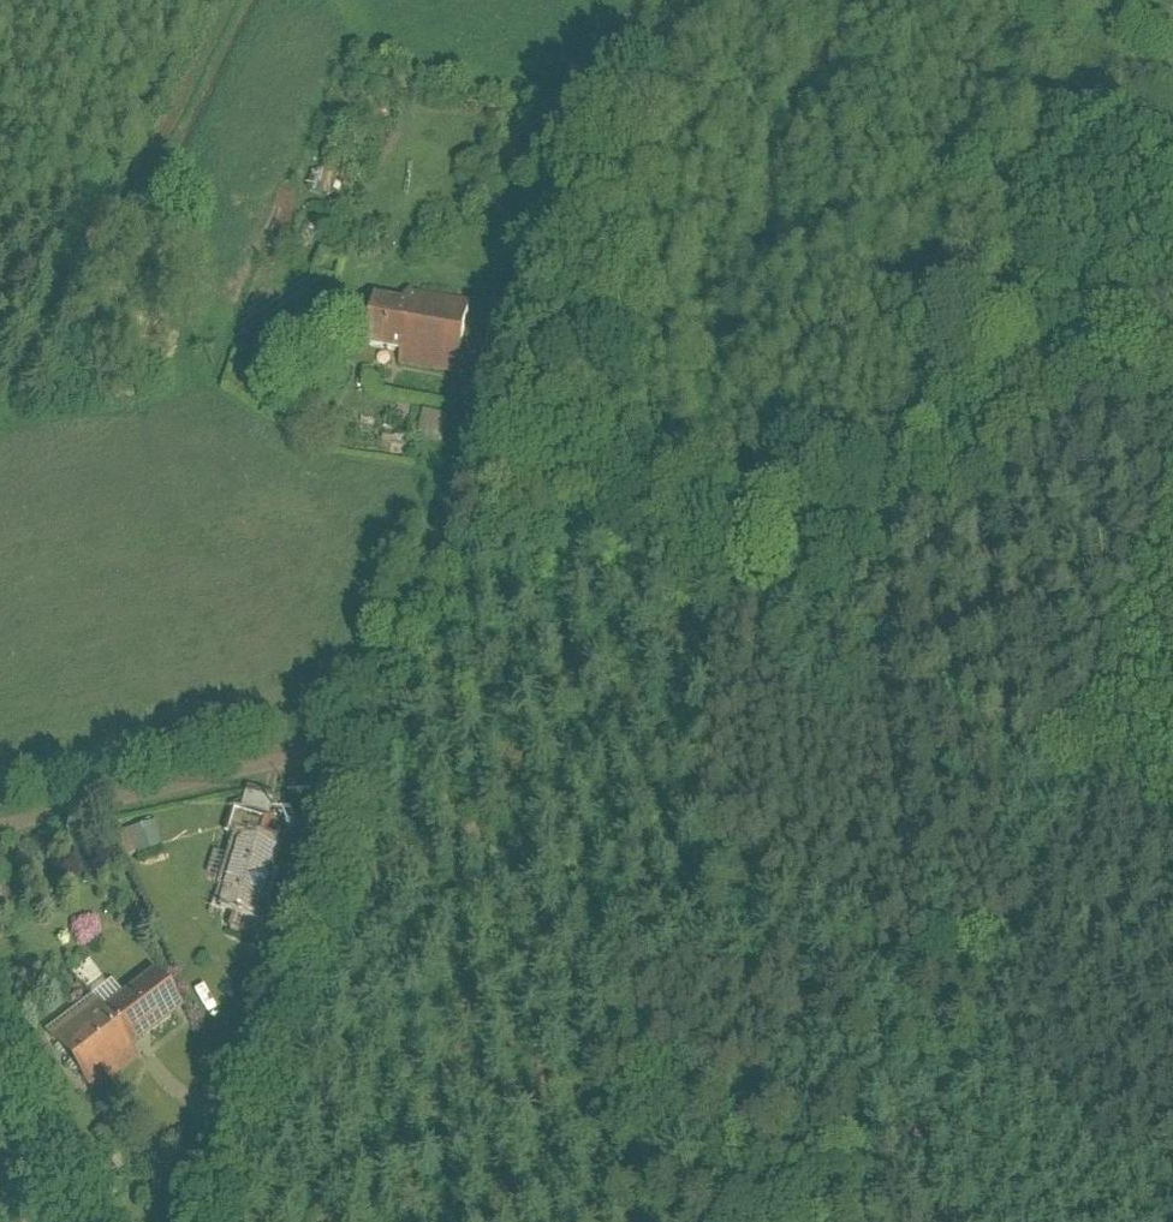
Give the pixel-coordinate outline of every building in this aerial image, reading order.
[(377,362),(465,374),(475,301),(418,293),(417,303),(386,299),(377,362)] [(452,450),(459,416),(434,411),(428,445),(452,450)] [(250,809),(277,817),(283,793),(256,786),(250,809)] [(249,836),(270,842),(277,817),(250,809),(244,808),(237,833),(249,836)] [(134,858),(165,848),(156,822),(125,833),(134,858)] [(249,836),(229,909),(273,921),(293,848),(270,842),(249,836)] [(102,1001),(55,1037),(101,1096),(152,1057),(143,1046),(190,1010),(161,973),(110,1012),(102,1001)]
